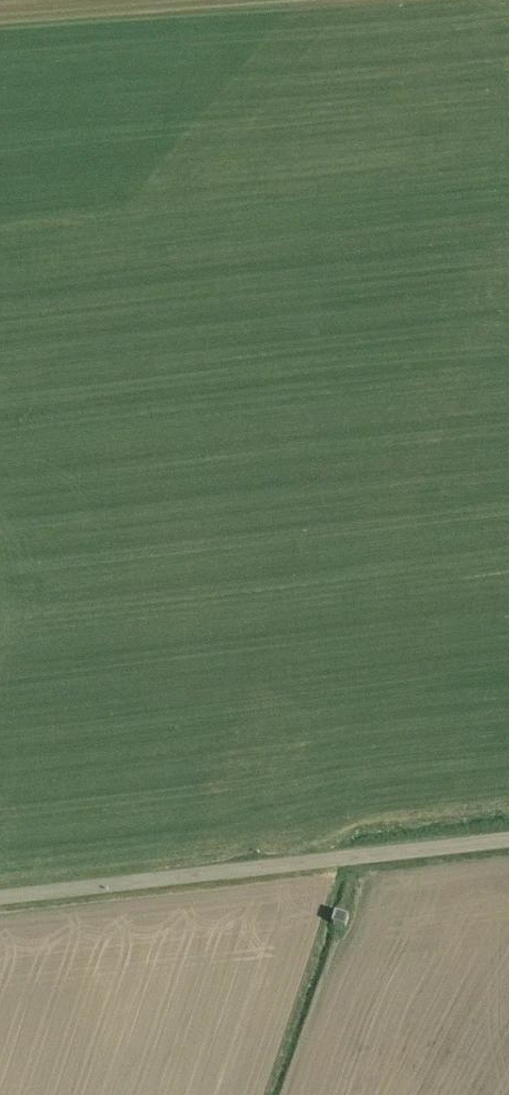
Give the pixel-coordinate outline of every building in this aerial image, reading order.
[(333,923),(347,927),(350,915),(337,911),(333,923)]
